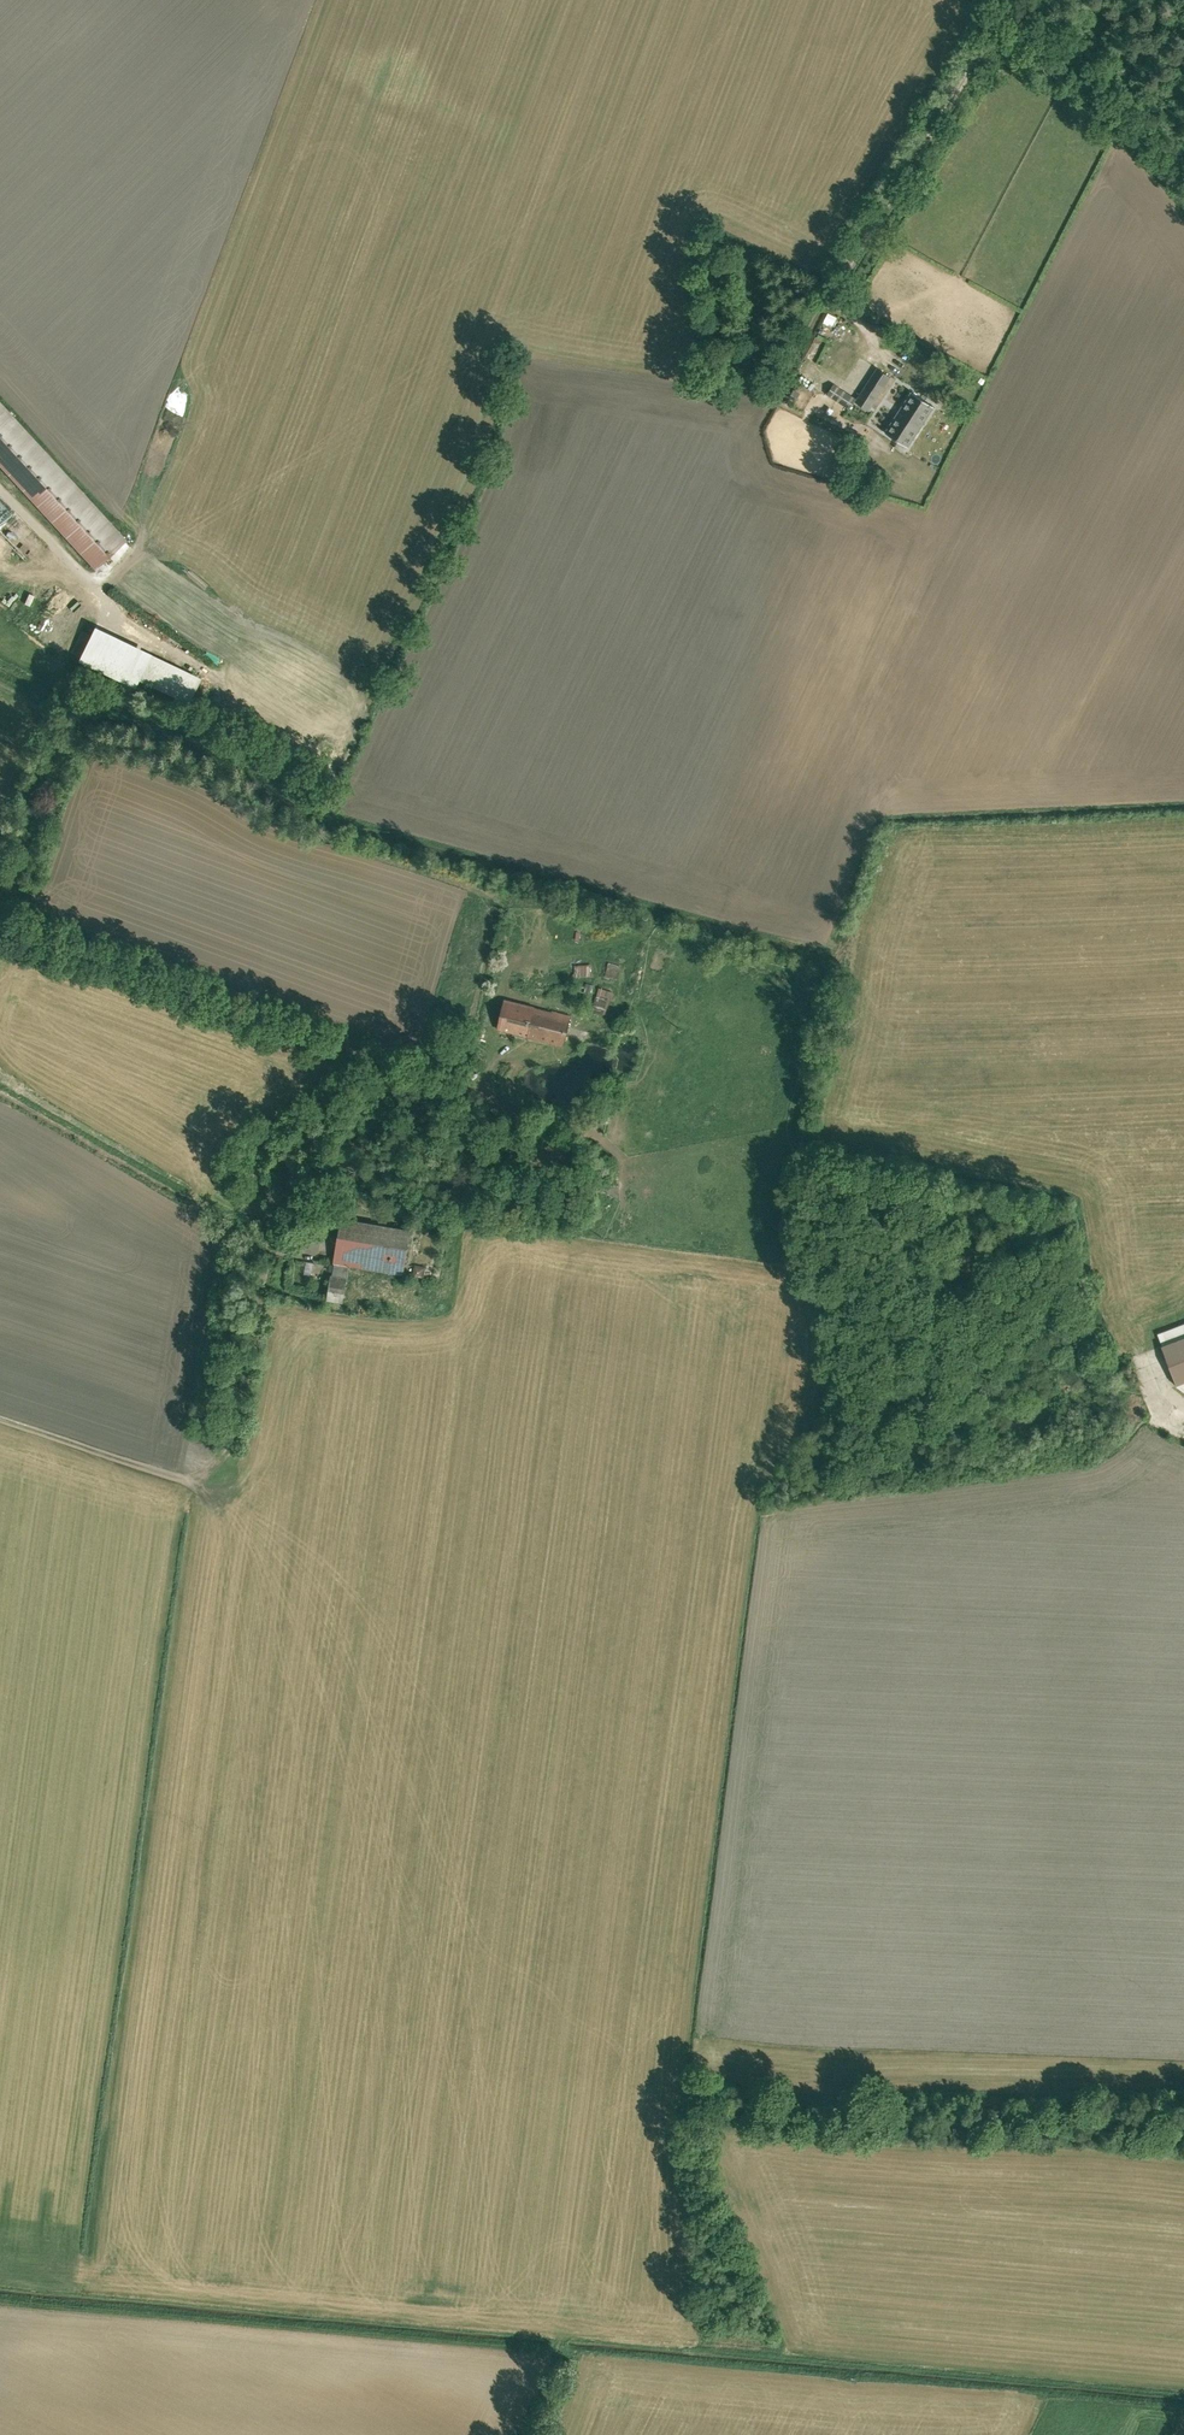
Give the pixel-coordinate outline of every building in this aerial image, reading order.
[(831,327),(836,317),(827,313),(822,323),(831,327)] [(875,389),(865,383),(857,395),(866,401),(875,389)] [(844,384),(838,393),(849,400),(855,391),(844,384)] [(0,393),(0,457),(96,562),(128,533),(43,439),(0,393)] [(904,446),(932,405),(915,393),(887,435),(904,446)] [(100,625),(93,622),(89,631),(79,655),(136,681),(146,657),(150,648),(100,625)] [(650,966),(655,968),(658,962),(662,964),(668,953),(658,948),(650,966)] [(605,974),(615,977),(619,966),(609,962),(605,974)] [(683,964),(674,962),(665,992),(675,994),(683,964)] [(663,977),(647,973),(644,984),(659,991),(663,977)] [(586,985),(588,980),(575,977),(574,982),(586,985)] [(596,978),(589,977),(588,980),(586,985),(594,987),(596,978)] [(619,984),(602,980),(600,988),(617,992),(619,984)] [(571,1016),(505,999),(498,1029),(563,1045),(571,1016)] [(345,1209),(337,1255),(353,1258),(405,1267),(414,1221),(345,1209)] [(350,1270),(353,1258),(337,1255),(335,1268),(350,1270)] [(412,1275),(423,1277),(425,1267),(414,1264),(412,1275)] [(348,1277),(332,1274),(328,1293),(344,1296),(348,1277)] [(1158,1325),(1177,1377),(1183,1374),(1183,1316),(1158,1325)]
